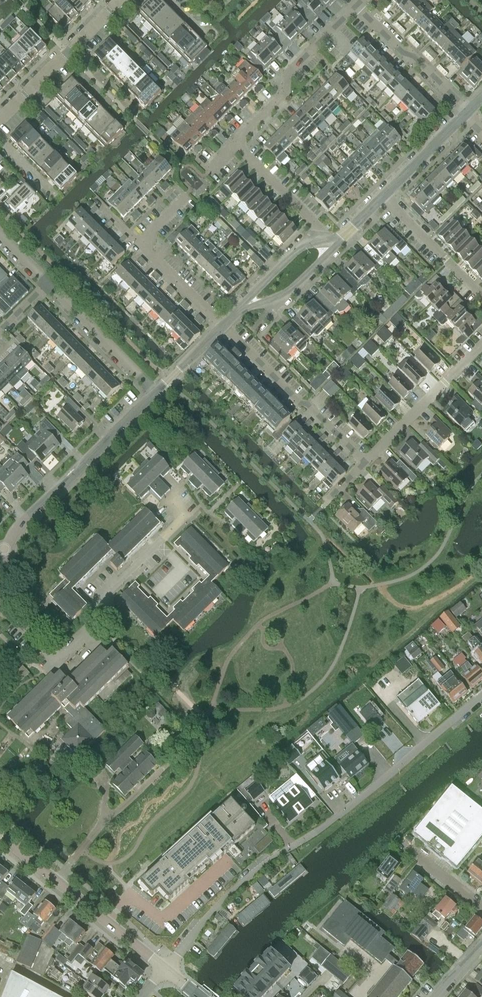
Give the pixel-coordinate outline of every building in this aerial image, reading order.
[(62,0),(55,7),(71,24),(79,17),(77,16),(62,0)] [(62,0),(77,16),(78,15),(85,8),(76,0),(62,0)] [(85,8),(92,1),(91,0),(76,0),(85,8)] [(164,4),(160,0),(152,0),(140,12),(141,12),(139,14),(146,22),(164,4)] [(325,9),(316,0),(303,0),(299,4),(304,9),(302,11),(314,23),(322,15),(321,14),(325,9)] [(325,9),(329,5),(330,6),(337,0),(316,0),(325,9)] [(392,0),(396,5),(403,12),(415,0),(392,0)] [(426,3),(423,0),(415,0),(403,12),(410,19),(426,3)] [(430,14),(429,13),(433,10),(426,3),(410,19),(417,26),(430,14)] [(153,29),(171,11),(164,4),(146,22),(153,29)] [(55,7),(47,15),(60,28),(63,30),(64,31),(71,24),(55,7)] [(314,23),(302,11),(300,13),(296,8),(285,19),(301,34),(304,31),(305,32),(314,23)] [(161,36),(179,18),(171,11),(153,29),(161,36)] [(424,33),(437,21),(430,14),(417,26),(424,33)] [(6,23),(9,25),(15,20),(12,17),(6,23)] [(168,44),(186,26),(179,18),(161,36),(168,44)] [(296,38),(301,34),(285,19),(273,30),(278,35),(276,36),(289,48),(297,39),(296,38)] [(437,21),(424,33),(431,40),(444,28),(443,27),(437,21)] [(3,31),(9,25),(6,23),(0,28),(3,31)] [(444,28),(431,40),(438,47),(454,32),(454,31),(447,24),(443,27),(444,28)] [(134,34),(137,31),(131,25),(128,28),(134,34)] [(175,51),(193,33),(186,26),(168,44),(175,51)] [(129,39),(132,36),(125,28),(122,31),(129,39)] [(46,47),(29,30),(21,38),(39,56),(47,48),(46,47)] [(137,31),(134,34),(140,39),(143,37),(137,31)] [(446,54),(461,39),(454,32),(438,47),(446,54)] [(182,58),(199,41),(200,40),(193,33),(175,51),(182,58)] [(289,48),(276,36),(275,38),(270,33),(259,44),(275,60),(279,56),(280,57),(289,48)] [(132,36),(129,39),(135,44),(138,41),(132,36)] [(39,56),(21,38),(14,45),(32,63),(39,56)] [(446,54),(452,61),(468,45),(462,39),(461,39),(446,54)] [(102,65),(120,48),(113,40),(111,42),(110,41),(94,57),(102,65)] [(149,48),(151,45),(146,40),(143,42),(149,48)] [(199,41),(182,58),(190,66),(195,60),(198,64),(199,64),(210,53),(210,52),(207,49),(208,48),(200,40),(199,41)] [(358,60),(371,48),(363,40),(351,53),(358,60)] [(144,53),(147,50),(141,44),(138,47),(144,53)] [(271,64),(275,60),(259,44),(248,55),(253,60),(251,62),(263,74),(272,65),(271,64)] [(32,63),(14,45),(7,52),(25,70),(32,63)] [(151,45),(149,48),(154,54),(157,51),(151,45)] [(473,56),(472,56),(476,53),(468,45),(452,61),(460,69),(473,56)] [(109,73),(127,55),(120,48),(102,65),(109,73)] [(365,67),(378,55),(371,48),(358,60),(365,67)] [(147,50),(144,53),(149,59),(152,56),(147,50)] [(7,52),(0,59),(0,60),(17,77),(25,70),(7,52)] [(163,63),(166,60),(160,54),(157,57),(163,63)] [(117,80),(135,62),(127,55),(109,73),(117,80)] [(372,74),(385,62),(378,55),(365,67),(372,74)] [(158,67),(161,65),(155,59),(152,62),(158,67)] [(481,68),(481,66),(476,59),(459,76),(467,83),(481,68)] [(0,60),(0,74),(10,84),(17,77),(0,60)] [(166,60),(163,63),(169,68),(172,65),(166,60)] [(124,87),(142,69),(135,62),(117,80),(124,87)] [(238,69),(256,87),(264,79),(246,62),(238,69)] [(380,82),(392,69),(385,62),(372,74),(380,82)] [(161,65),(158,67),(164,73),(167,70),(161,65)] [(171,72),(174,75),(179,70),(176,67),(171,72)] [(478,87),(481,83),(481,68),(467,83),(474,91),(478,87)] [(131,94),(149,77),(142,69),(124,87),(131,94)] [(256,87),(238,69),(230,77),(235,82),(236,82),(248,94),(256,87)] [(387,89),(399,76),(392,69),(380,82),(387,89)] [(176,78),(174,76),(174,75),(171,72),(165,78),(168,81),(169,80),(172,82),(176,78)] [(0,74),(0,89),(3,92),(10,84),(0,74)] [(337,76),(329,83),(341,96),(346,100),(354,93),(349,88),(337,76)] [(394,96),(406,84),(399,76),(387,89),(394,96)] [(139,101),(156,84),(149,77),(131,94),(138,101),(139,100),(139,101)] [(62,105),(80,87),(72,79),(56,95),(57,95),(55,97),(62,105)] [(241,102),(248,94),(236,82),(235,82),(228,89),(241,102)] [(334,103),(341,96),(329,83),(322,90),(334,103)] [(138,101),(146,109),(164,91),(156,84),(139,101),(139,100),(138,101)] [(215,91),(220,97),(221,96),(234,109),(241,102),(228,89),(222,84),(215,91)] [(401,103),(414,91),(406,84),(394,96),(401,103)] [(69,112),(87,94),(80,87),(62,105),(69,112)] [(331,114),(338,107),(334,103),(322,90),(315,97),(331,114)] [(408,111),(421,98),(414,91),(401,103),(408,111)] [(77,119),(95,102),(87,94),(69,112),(77,119)] [(220,97),(213,104),(226,117),(234,109),(221,96),(220,97)] [(332,114),(331,114),(315,97),(308,105),(324,121),(332,114)] [(415,118),(428,105),(421,98),(408,111),(415,118)] [(226,117),(213,104),(208,100),(201,107),(218,125),(226,117)] [(84,127),(102,109),(95,102),(77,119),(84,127)] [(317,129),(324,121),(308,105),(300,112),(317,129)] [(428,105),(415,118),(423,125),(435,113),(428,105)] [(211,132),(218,125),(201,107),(193,114),(211,132)] [(50,117),(53,114),(48,108),(45,111),(50,117)] [(91,134),(109,116),(102,109),(84,127),(91,134)] [(293,119),(309,136),(317,129),(300,112),(293,119)] [(45,122),(48,119),(43,113),(40,116),(45,122)] [(50,117),(56,122),(59,120),(53,114),(50,117)] [(203,140),(211,132),(193,114),(186,122),(190,127),(203,140)] [(115,124),(116,123),(109,116),(91,134),(98,141),(115,124)] [(350,125),(348,122),(344,118),(340,122),(344,126),(343,126),(346,129),(350,125)] [(310,136),(309,136),(293,119),(286,126),(298,139),(303,143),(310,136)] [(203,140),(190,127),(186,122),(178,129),(196,147),(203,140)] [(18,148),(36,131),(29,123),(27,125),(26,124),(10,140),(18,148)] [(65,131),(68,128),(62,123),(59,126),(65,131)] [(106,149),(124,131),(116,123),(115,124),(98,141),(106,149)] [(393,148),(401,140),(388,127),(384,123),(376,131),(393,148)] [(291,146),(298,139),(286,126),(279,133),(291,146)] [(60,136),(63,133),(57,128),(54,130),(60,136)] [(68,128),(65,131),(70,137),(73,134),(68,128)] [(175,142),(187,155),(196,147),(178,129),(170,137),(175,142)] [(25,156),(43,138),(36,131),(18,148),(25,156)] [(369,137),(386,155),(393,148),(376,131),(369,137)] [(63,133),(60,136),(65,142),(68,139),(63,133)] [(284,153),(291,146),(279,133),(271,141),(284,153)] [(79,146),(82,143),(76,137),(73,140),(79,146)] [(362,145),(379,162),(386,155),(369,137),(362,145)] [(33,163),(51,145),(43,138),(25,156),(33,163)] [(288,158),(284,153),(271,141),(264,148),(281,165),(288,158)] [(74,151),(77,148),(71,142),(68,145),(74,151)] [(82,143),(79,146),(85,151),(88,149),(82,143)] [(40,170),(58,152),(51,145),(33,163),(40,170)] [(355,152),(372,169),(379,162),(362,145),(355,152)] [(468,166),(475,158),(478,161),(481,157),(481,156),(472,146),(468,150),(463,146),(456,153),(468,166)] [(77,148),(74,151),(80,156),(83,154),(77,148)] [(87,156),(90,159),(95,153),(92,150),(87,156)] [(47,177),(65,160),(58,152),(40,170),(47,177)] [(347,159),(365,176),(372,169),(355,152),(347,159)] [(461,173),(468,166),(456,153),(448,161),(461,173)] [(84,164),(90,159),(87,156),(81,161),(84,164)] [(160,158),(148,170),(160,182),(172,170),(160,158)] [(344,171),(357,184),(365,176),(347,159),(340,166),(344,171)] [(55,184),(72,167),(65,160),(47,177),(54,184),(55,183),(55,184)] [(453,181),(461,173),(448,161),(441,168),(453,181)] [(54,184),(62,192),(80,174),(72,167),(55,184),(55,183),(54,184)] [(445,189),(453,181),(441,168),(433,176),(445,189)] [(153,189),(160,182),(148,170),(141,177),(153,189)] [(350,191),(357,184),(344,171),(337,178),(350,191)] [(233,195),(246,181),(238,172),(224,186),(233,195)] [(438,196),(445,189),(433,176),(425,184),(438,196)] [(146,196),(153,189),(141,177),(134,184),(146,196)] [(28,185),(26,183),(23,180),(21,178),(7,193),(12,198),(5,206),(8,209),(10,207),(15,213),(33,195),(35,196),(25,186),(27,184),(28,185)] [(343,198),(350,191),(337,178),(330,185),(343,198)] [(146,196),(134,184),(133,184),(130,181),(123,188),(139,203),(146,196)] [(241,203),(255,189),(246,181),(233,195),(241,203)] [(418,191),(434,207),(441,200),(438,196),(425,184),(418,191)] [(336,206),(343,198),(330,185),(323,192),(336,206)] [(131,211),(139,203),(123,188),(115,195),(131,211)] [(250,212),(264,198),(255,189),(241,203),(250,212)] [(426,215),(434,207),(418,191),(410,199),(414,203),(410,206),(420,216),(424,213),(426,215)] [(328,213),(336,206),(323,192),(315,200),(328,213)] [(124,219),(131,211),(115,195),(108,203),(124,219)] [(220,207),(217,204),(210,197),(206,201),(216,211),(220,207)] [(258,220),(272,206),(264,198),(250,212),(258,220)] [(266,229),(280,215),(272,206),(258,220),(266,229)] [(89,217),(87,216),(81,210),(68,223),(76,230),(89,217)] [(90,219),(94,214),(91,211),(87,216),(89,217),(76,230),(83,237),(96,224),(90,219)] [(275,237),(289,223),(280,215),(266,229),(275,237)] [(23,216),(19,220),(24,225),(28,221),(23,216)] [(398,224),(395,221),(390,226),(393,229),(398,224)] [(446,245),(461,230),(453,221),(437,236),(446,245)] [(196,238),(200,234),(188,222),(176,234),(181,238),(176,243),(183,250),(196,238)] [(289,223),(275,237),(283,245),(297,232),(289,223)] [(103,232),(101,230),(96,224),(83,237),(90,244),(103,232)] [(220,229),(227,236),(232,232),(224,224),(221,227),(220,229)] [(104,233),(109,229),(106,226),(101,230),(103,232),(90,244),(97,252),(110,239),(104,233)] [(407,246),(405,244),(387,226),(383,231),(385,232),(378,240),(390,252),(391,252),(395,248),(400,253),(407,246)] [(455,254),(470,239),(461,230),(446,245),(455,254)] [(204,245),(203,245),(196,238),(183,250),(191,258),(204,245)] [(117,246),(116,244),(110,239),(97,252),(104,259),(117,246)] [(463,262),(478,247),(470,239),(455,254),(463,262)] [(119,247),(123,243),(120,240),(116,244),(117,246),(104,259),(112,266),(125,254),(119,247)] [(199,265),(216,248),(207,240),(203,245),(204,245),(191,258),(199,265)] [(391,252),(390,252),(378,240),(370,247),(368,245),(364,249),(381,267),(385,263),(388,266),(397,258),(391,252)] [(481,261),(481,251),(478,247),(463,262),(472,271),(481,261)] [(206,273),(223,256),(216,248),(199,265),(206,273)] [(271,258),(263,249),(258,253),(267,262),(271,258)] [(377,272),(381,267),(364,249),(359,254),(361,256),(354,264),(366,276),(374,269),(377,272)] [(254,255),(252,257),(250,259),(260,269),(264,265),(254,255)] [(213,280),(230,263),(223,256),(206,273),(213,280)] [(481,278),(481,261),(472,271),(480,279),(481,278)] [(123,282),(135,269),(128,262),(115,274),(123,282)] [(230,263),(213,280),(221,288),(238,271),(230,263)] [(371,280),(366,276),(354,264),(346,271),(344,269),(340,273),(357,291),(362,287),(365,286),(371,280)] [(8,277),(0,268),(0,290),(10,280),(7,278),(8,277)] [(130,289),(143,277),(135,269),(123,282),(130,289)] [(229,296),(246,279),(238,271),(221,288),(229,296)] [(353,295),(357,291),(340,273),(336,278),(338,280),(330,288),(342,300),(343,300),(350,293),(353,295)] [(441,280),(438,277),(436,275),(415,297),(416,298),(418,299),(422,298),(423,298),(431,305),(444,292),(438,286),(440,284),(439,282),(441,280)] [(427,280),(424,277),(422,275),(418,280),(423,284),(427,280)] [(2,300),(0,302),(0,310),(5,315),(11,310),(28,293),(21,285),(20,286),(17,283),(18,283),(13,277),(10,280),(0,290),(0,298),(2,300)] [(150,284),(143,277),(130,289),(137,296),(150,284)] [(145,303),(157,291),(150,284),(137,296),(145,303)] [(408,287),(405,291),(411,296),(414,292),(408,287)] [(349,306),(343,300),(342,300),(330,288),(322,295),(320,293),(316,298),(333,315),(337,311),(339,313),(343,312),(349,306)] [(152,311),(164,298),(157,291),(145,303),(152,311)] [(438,322),(460,299),(456,295),(453,297),(452,295),(449,298),(444,292),(431,305),(437,311),(433,315),(433,318),(438,322)] [(159,318),(172,306),(164,298),(152,311),(159,318)] [(331,320),(329,319),(333,315),(316,298),(311,302),(314,304),(306,312),(324,330),(331,323),(331,320)] [(455,329),(468,316),(462,310),(464,308),(462,306),(465,304),(460,299),(438,322),(441,326),(444,325),(447,322),(455,329)] [(394,304),(399,309),(403,304),(399,300),(394,304)] [(394,313),(399,309),(394,304),(389,308),(394,313)] [(35,326),(48,313),(41,306),(28,318),(35,326)] [(166,325),(179,313),(172,306),(159,318),(166,325)] [(315,337),(318,336),(324,330),(306,312),(298,319),(296,317),(292,321),(310,339),(313,335),(315,337)] [(43,333),(55,320),(48,313),(35,326),(43,333)] [(173,332),(186,320),(179,313),(166,325),(173,332)] [(405,323),(397,314),(389,322),(398,330),(405,323)] [(382,316),(378,320),(382,325),(386,321),(382,316)] [(467,339),(468,340),(481,326),(481,321),(479,319),(477,321),(476,319),(473,322),(468,316),(455,329),(461,336),(455,342),(457,345),(463,344),(467,339)] [(50,340),(63,328),(55,320),(43,333),(50,340)] [(181,340),(193,327),(186,320),(173,332),(181,340)] [(305,343),(310,339),(292,321),(288,326),(290,328),(282,335),(295,348),(300,353),(306,348),(307,344),(305,343)] [(184,351),(188,347),(200,334),(193,327),(181,340),(177,344),(184,351)] [(57,348),(70,335),(63,328),(50,340),(57,348)] [(392,336),(384,328),(376,335),(385,344),(392,336)] [(64,355),(77,342),(70,335),(57,348),(64,355)] [(287,355),(295,348),(282,335),(275,343),(273,341),(268,345),(286,363),(290,358),(287,355)] [(379,349),(371,341),(363,349),(371,357),(379,349)] [(71,362),(84,350),(77,342),(64,355),(71,362)] [(282,436),(294,424),(289,419),(290,418),(218,346),(203,360),(276,433),(272,437),(277,442),(282,436)] [(346,352),(351,356),(356,352),(351,347),(346,352)] [(12,356),(24,369),(32,361),(19,348),(12,356)] [(439,364),(424,349),(415,359),(430,374),(439,364)] [(78,369),(91,357),(84,350),(71,362),(78,369)] [(241,358),(234,351),(230,355),(237,362),(241,358)] [(347,360),(351,356),(346,352),(342,356),(347,360)] [(366,362),(357,354),(350,362),(358,370),(366,362)] [(16,377),(24,369),(12,356),(4,364),(16,377)] [(85,377),(98,364),(91,357),(78,369),(85,377)] [(408,361),(407,361),(406,361),(405,361),(404,361),(403,361),(397,368),(417,387),(426,378),(411,363),(410,362),(408,361)] [(0,368),(0,375),(9,384),(13,388),(20,381),(16,377),(4,364),(0,368)] [(93,384),(105,371),(98,364),(85,377),(93,384)] [(352,376),(344,368),(336,376),(344,384),(352,376)] [(323,375),(327,380),(334,374),(329,369),(323,375)] [(100,391),(113,379),(105,371),(93,384),(100,391)] [(468,392),(476,400),(472,404),(481,414),(481,406),(481,379),(478,374),(473,379),(477,383),(468,392)] [(9,384),(0,375),(0,390),(1,391),(9,384)] [(47,383),(50,379),(47,376),(44,380),(39,384),(42,387),(47,383)] [(413,391),(397,376),(388,385),(403,400),(413,391)] [(113,379),(100,391),(107,399),(120,386),(113,379)] [(339,390),(331,381),(323,389),(331,397),(339,390)] [(399,404),(384,389),(375,398),(390,413),(399,404)] [(456,405),(447,413),(461,427),(464,432),(467,433),(475,425),(474,423),(470,418),(468,416),(473,412),(456,396),(452,401),(456,405)] [(78,408),(68,398),(64,402),(68,406),(58,416),(73,432),(84,422),(74,412),(78,408)] [(366,399),(357,407),(362,411),(361,412),(377,427),(386,418),(371,403),(370,403),(366,399)] [(8,415),(12,418),(16,413),(13,410),(8,415)] [(373,431),(358,416),(348,425),(363,441),(373,431)] [(452,433),(435,417),(430,422),(434,426),(425,435),(439,449),(449,439),(447,438),(452,433)] [(34,437),(51,454),(60,445),(54,440),(60,434),(46,420),(41,425),(40,431),(34,437)] [(303,431),(301,429),(295,423),(294,424),(282,436),(290,444),(303,431)] [(290,444),(287,447),(294,454),(310,438),(304,432),(308,428),(305,425),(301,429),(303,431),(290,444)] [(0,433),(5,438),(9,434),(5,429),(0,433)] [(42,462),(51,454),(34,437),(26,445),(23,442),(17,448),(31,462),(37,457),(42,462)] [(317,445),(315,443),(310,438),(294,454),(301,461),(304,458),(317,445)] [(318,447),(323,442),(319,439),(315,443),(317,445),(304,458),(311,465),(324,452),(318,447)] [(421,449),(412,440),(400,452),(417,470),(427,460),(433,466),(439,459),(425,445),(421,449)] [(331,460),(329,458),(324,452),(311,465),(318,472),(331,460)] [(3,467),(20,484),(28,476),(23,470),(29,465),(17,453),(3,467)] [(333,461),(337,457),(334,453),(329,458),(331,460),(318,472),(326,480),(339,467),(333,461)] [(192,486),(212,467),(204,460),(201,463),(195,456),(196,454),(195,454),(181,469),(188,476),(191,473),(194,476),(188,481),(192,486)] [(140,469),(165,495),(170,490),(157,478),(160,475),(163,478),(171,471),(156,456),(157,457),(150,464),(147,461),(140,469)] [(403,472),(391,461),(379,473),(397,490),(408,478),(413,482),(417,478),(407,468),(403,472)] [(20,484),(3,467),(0,470),(0,493),(5,488),(10,493),(20,484)] [(210,498),(224,484),(224,483),(223,484),(216,478),(219,475),(212,467),(192,486),(197,491),(203,485),(205,487),(202,490),(210,498)] [(326,480),(323,483),(330,490),(346,474),(339,467),(326,480)] [(161,499),(165,495),(140,469),(132,476),(135,479),(128,486),(127,484),(127,485),(141,500),(149,492),(146,489),(148,487),(161,499)] [(398,502),(394,498),(382,487),(378,492),(369,483),(358,495),(358,496),(356,498),(368,510),(371,508),(371,509),(381,499),(391,509),(398,502)] [(236,531),(255,512),(248,504),(245,507),(238,500),(240,499),(239,499),(224,513),(232,521),(235,518),(237,521),(232,526),(236,531)] [(358,515),(348,505),(336,516),(354,533),(362,525),(369,533),(378,524),(363,510),(358,515)] [(53,602),(72,621),(89,605),(85,600),(83,602),(72,591),(74,589),(76,591),(80,587),(78,585),(89,574),(91,576),(99,568),(97,567),(108,556),(110,558),(114,554),(117,558),(110,565),(117,572),(128,561),(126,559),(137,548),(139,550),(147,542),(145,540),(156,529),(158,531),(162,527),(146,510),(108,547),(98,537),(59,574),(65,580),(49,596),(54,601),(53,602)] [(253,543),(268,528),(267,529),(260,522),(263,519),(255,512),(236,531),(241,535),(246,530),(249,532),(246,535),(253,543)] [(380,527),(377,530),(382,536),(386,532),(380,527)] [(185,553),(200,538),(190,528),(174,545),(178,549),(180,547),(185,553)] [(192,564),(209,547),(200,538),(185,553),(190,558),(188,560),(192,564)] [(203,572),(219,557),(209,547),(192,564),(196,568),(198,566),(203,572)] [(207,579),(211,583),(228,566),(219,557),(203,572),(209,577),(207,579)] [(222,594),(211,583),(207,579),(201,585),(199,583),(195,587),(212,604),(222,594)] [(128,609),(143,594),(137,589),(139,587),(135,582),(118,599),(128,609)] [(202,613),(212,604),(195,587),(191,591),(193,593),(188,598),(202,613)] [(137,618),(154,602),(150,598),(148,600),(143,594),(128,609),(137,618)] [(193,622),(202,613),(188,598),(182,603),(180,601),(176,605),(193,622)] [(146,627),(161,613),(156,608),(158,606),(154,602),(137,618),(146,627)] [(456,618),(466,610),(460,602),(450,611),(456,618)] [(183,631),(193,622),(176,605),(172,609),(174,611),(168,616),(173,621),(183,631)] [(451,632),(452,634),(461,627),(448,612),(448,611),(439,619),(451,632)] [(173,621),(168,616),(166,618),(161,613),(146,627),(156,637),(173,621)] [(432,626),(442,639),(451,632),(439,619),(431,626),(432,626)] [(166,648),(172,643),(167,638),(161,643),(166,648)] [(469,644),(472,647),(473,647),(477,652),(477,653),(473,656),(479,663),(481,667),(481,650),(474,640),(469,644)] [(422,654),(417,647),(413,643),(405,649),(414,660),(422,654)] [(31,730),(33,733),(34,734),(62,706),(74,717),(68,723),(73,729),(62,739),(73,750),(67,756),(74,762),(107,730),(85,708),(129,664),(113,649),(108,654),(102,648),(69,680),(61,672),(55,677),(50,682),(47,679),(8,718),(26,736),(31,730)] [(461,655),(453,661),(454,662),(456,665),(464,658),(462,655),(461,655)] [(411,668),(404,658),(394,666),(401,675),(411,668)] [(440,663),(435,667),(439,673),(444,669),(440,663)] [(461,669),(465,674),(462,677),(471,689),(472,688),(473,688),(475,686),(475,685),(481,680),(481,673),(475,666),(472,669),(467,663),(461,669)] [(115,684),(120,688),(133,674),(129,670),(115,684)] [(450,672),(443,677),(450,686),(460,698),(463,695),(464,695),(466,694),(466,692),(467,692),(457,680),(456,681),(455,679),(456,679),(450,672)] [(443,677),(436,683),(442,690),(443,691),(443,692),(453,703),(455,703),(457,701),(457,700),(460,698),(450,686),(443,677)] [(418,680),(396,699),(418,725),(417,724),(439,706),(440,707),(418,680)] [(371,703),(359,714),(372,729),(381,721),(379,719),(382,716),(371,703)] [(328,717),(344,737),(356,727),(339,707),(328,717)] [(159,713),(167,721),(171,716),(163,708),(159,713)] [(321,718),(306,730),(311,737),(326,725),(321,718)] [(354,744),(360,739),(353,731),(347,736),(354,744)] [(135,737),(106,765),(114,773),(119,768),(123,772),(124,773),(133,763),(129,759),(143,745),(135,737)] [(321,757),(325,753),(314,741),(310,745),(319,756),(320,757),(321,757)] [(288,766),(301,756),(292,745),(280,756),(288,766)] [(368,765),(357,752),(351,745),(334,759),(339,766),(350,779),(368,765)] [(124,773),(112,784),(125,796),(157,765),(144,752),(133,763),(124,773)] [(306,766),(304,768),(311,776),(314,779),(313,779),(323,791),(338,779),(326,763),(327,763),(321,757),(320,757),(319,756),(312,761),(306,766)] [(296,787),(275,805),(289,823),(312,804),(310,801),(316,796),(296,775),(290,780),(296,787)] [(246,791),(253,801),(264,791),(257,782),(246,791)] [(481,811),(473,805),(452,788),(414,833),(456,868),(481,836),(481,812),(481,811)] [(143,881),(141,883),(146,889),(152,896),(159,889),(160,890),(161,891),(169,901),(170,900),(172,898),(184,887),(188,883),(192,880),(195,877),(209,864),(211,866),(218,861),(225,853),(226,853),(255,826),(231,800),(182,846),(160,866),(143,881)] [(379,871),(377,873),(388,881),(390,879),(400,865),(395,862),(395,860),(392,858),(391,859),(389,857),(379,871)] [(481,871),(481,864),(478,861),(467,874),(474,880),(481,871)] [(298,866),(269,890),(275,896),(303,873),(298,866)] [(413,873),(400,890),(407,896),(411,892),(421,900),(428,891),(420,885),(423,881),(413,873)] [(401,881),(396,876),(385,890),(390,895),(401,881)] [(26,887),(16,879),(9,888),(5,885),(0,892),(0,897),(2,899),(7,892),(16,899),(26,887)] [(252,887),(257,893),(261,889),(256,883),(252,887)] [(33,907),(29,903),(36,895),(26,887),(16,899),(25,906),(20,913),(25,917),(28,913),(33,907)] [(265,893),(238,917),(245,926),(273,901),(265,893)] [(393,896),(384,907),(394,914),(396,911),(393,909),(400,901),(393,896)] [(457,909),(455,907),(446,899),(433,916),(430,914),(413,935),(423,943),(437,925),(434,922),(436,919),(439,921),(442,918),(445,920),(450,913),(453,915),(455,914),(457,912),(457,909)] [(369,920),(346,901),(324,929),(343,945),(349,937),(366,951),(367,951),(382,964),(385,960),(394,967),(370,996),(401,996),(413,982),(411,980),(416,973),(417,974),(424,966),(408,952),(401,961),(402,962),(400,965),(389,956),(394,949),(380,938),(384,932),(369,920)] [(45,923),(55,910),(45,902),(33,917),(28,913),(25,917),(20,923),(29,930),(35,922),(41,927),(44,922),(45,923)] [(475,939),(481,930),(481,923),(475,917),(466,929),(463,926),(456,935),(463,941),(469,934),(475,939)] [(65,943),(77,927),(69,921),(60,932),(63,934),(59,939),(65,943)] [(230,925),(206,951),(215,959),(239,933),(230,925)] [(54,935),(58,931),(54,927),(43,941),(47,945),(54,935)] [(77,927),(65,943),(71,948),(74,943),(77,945),(86,934),(77,927)] [(43,941),(28,935),(25,943),(39,949),(43,941)] [(39,949),(25,943),(22,949),(37,955),(39,949)] [(80,944),(67,961),(72,964),(79,955),(85,948),(80,944)] [(94,950),(87,944),(85,948),(79,955),(86,960),(94,950)] [(37,955),(22,949),(19,956),(34,962),(37,955)] [(95,968),(101,972),(114,956),(105,949),(96,960),(95,959),(91,964),(95,967),(95,968)] [(235,990),(243,996),(263,996),(290,969),(271,952),(262,961),(260,959),(255,964),(257,966),(249,975),(246,973),(242,978),(244,980),(235,990)] [(59,955),(55,959),(63,966),(67,961),(59,955)] [(321,966),(343,985),(353,974),(330,955),(321,966)] [(34,962),(19,956),(17,962),(31,968),(34,962)] [(144,974),(128,961),(122,969),(112,961),(104,970),(132,992),(144,974)] [(62,975),(55,969),(51,974),(58,980),(62,975)] [(308,969),(300,978),(308,986),(317,977),(310,970),(308,969)] [(88,983),(105,995),(110,988),(94,977),(96,974),(91,971),(88,976),(91,978),(88,983)] [(33,984),(12,973),(4,996),(59,996),(33,984)] [(105,995),(88,983),(85,987),(82,985),(77,991),(82,994),(84,991),(92,996),(104,996),(105,995)] [(481,996),(481,989),(477,985),(473,990),(481,996)]
